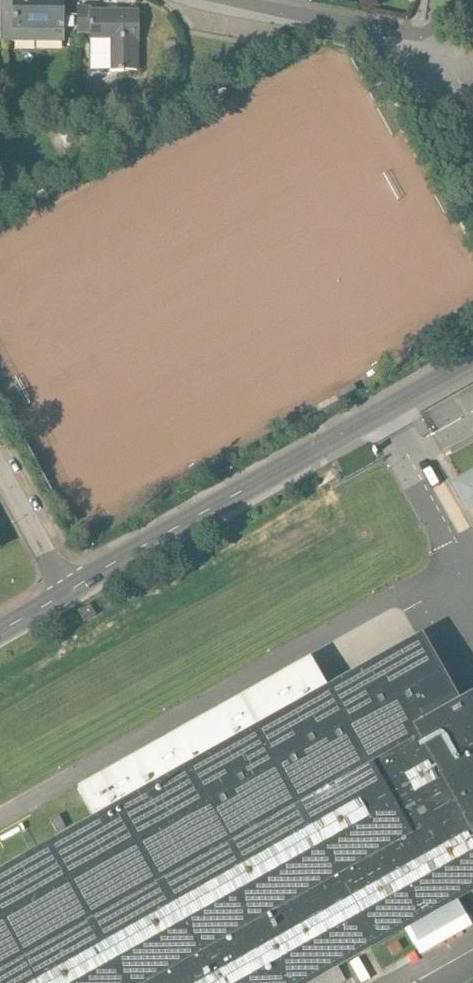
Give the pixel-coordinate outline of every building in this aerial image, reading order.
[(65,0),(1,0),(1,54),(65,55),(65,0)] [(141,68),(142,7),(86,6),(84,66),(141,68)] [(460,487),(470,504),(472,502),(472,480),(460,487)] [(0,526),(0,548),(9,542),(0,526)] [(0,867),(0,982),(304,982),(472,887),(472,699),(460,707),(418,633),(328,684),(311,654),(74,788),(90,816),(0,867)] [(419,954),(472,928),(472,926),(460,900),(405,926),(419,954)]
